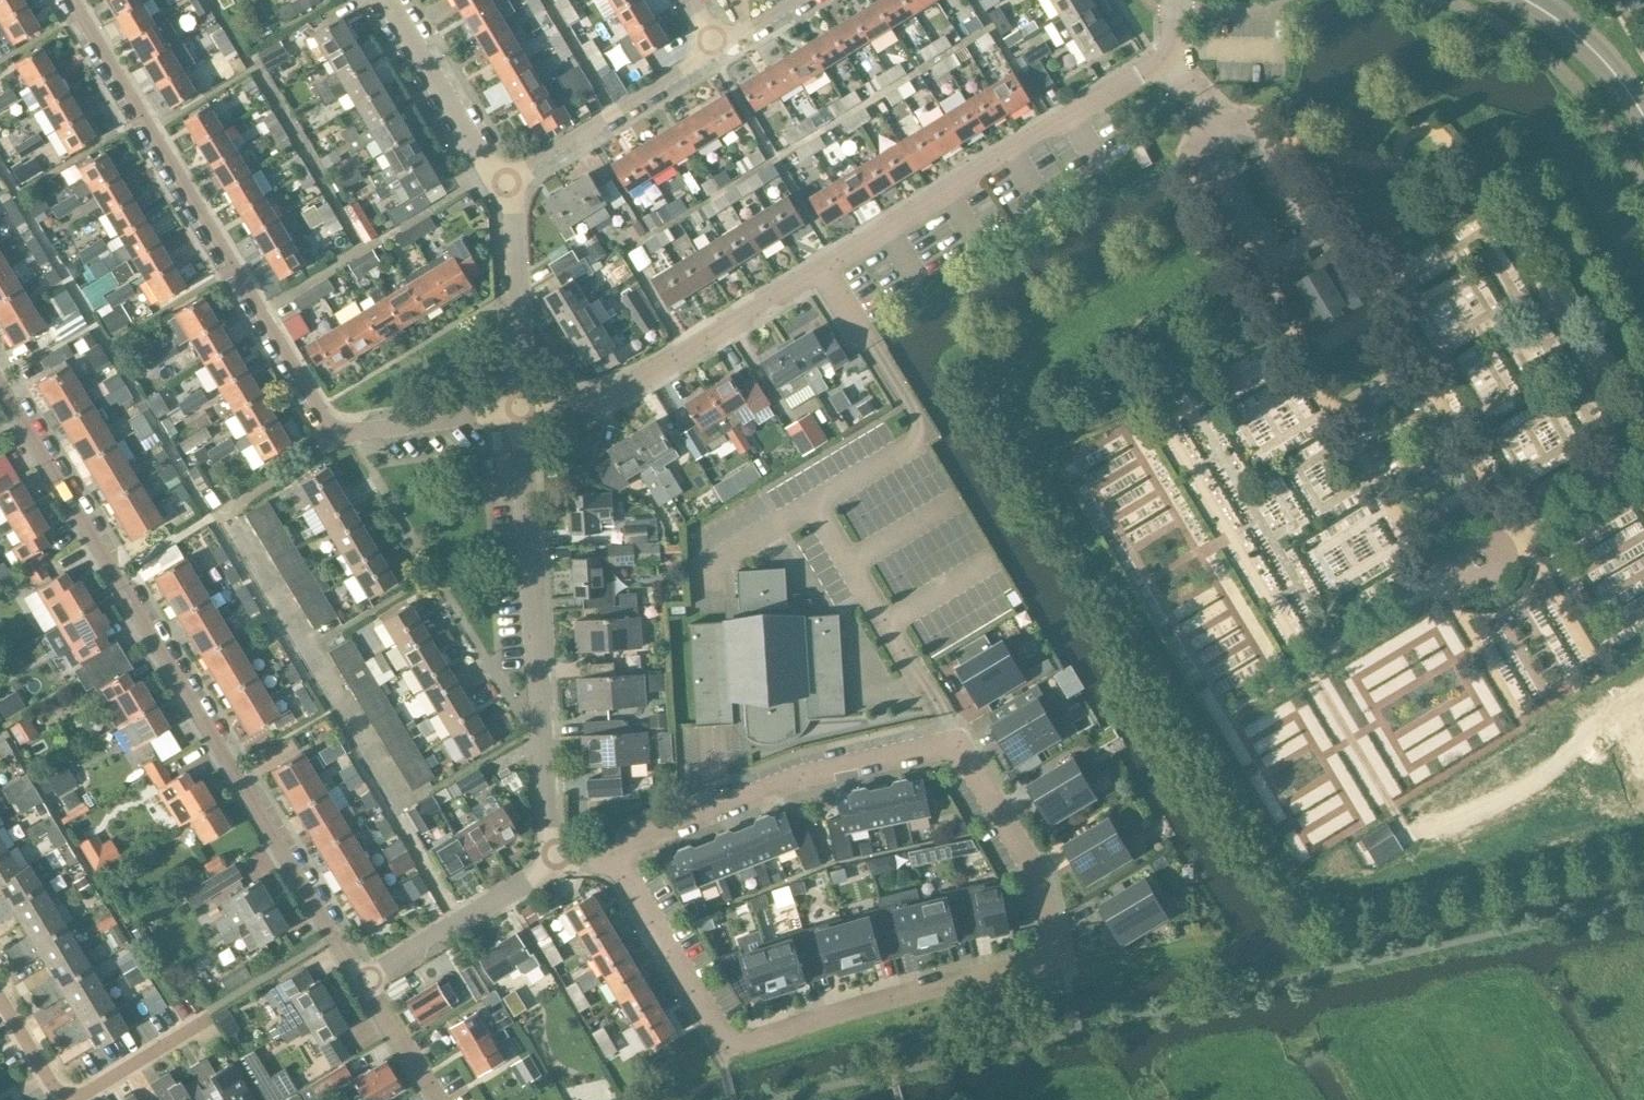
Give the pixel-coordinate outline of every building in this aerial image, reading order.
[(27,4),(24,0),(0,0),(0,20),(27,4)] [(119,17),(145,2),(148,0),(109,0),(119,17)] [(193,3),(200,15),(211,9),(205,0),(199,0),(193,3)] [(295,1),(281,10),(288,22),(322,1),(322,0),(294,0),(295,1)] [(463,13),(484,0),(455,0),(463,13)] [(477,36),(503,19),(504,19),(492,0),(484,0),(463,13),(477,36)] [(528,3),(534,14),(544,9),(539,0),(534,0),(528,3)] [(563,13),(574,7),(570,0),(555,0),(563,13)] [(618,10),(635,0),(611,0),(618,10)] [(631,33),(656,18),(645,0),(635,0),(618,10),(631,33)] [(877,2),(892,28),(915,14),(906,0),(880,0),(877,2)] [(915,14),(937,0),(906,0),(915,14)] [(982,1),(986,9),(1000,1),(1000,0),(981,0),(982,1)] [(1060,15),(1077,4),(1084,0),(1050,0),(1060,15)] [(1074,38),(1102,20),(1091,0),(1084,0),(1077,4),(1060,15),(1051,20),(1065,43),(1074,38)] [(119,17),(133,40),(158,24),(145,2),(119,17)] [(877,2),(854,16),(869,41),(892,28),(877,2)] [(0,20),(0,33),(5,30),(13,43),(40,26),(27,4),(0,20)] [(574,7),(563,13),(569,24),(578,18),(580,17),(574,7)] [(989,13),(995,24),(1006,17),(999,7),(989,13)] [(977,15),(964,23),(971,33),(984,26),(977,15)] [(854,16),(831,30),(847,55),(869,41),(854,16)] [(329,58),(358,41),(344,17),(315,34),(329,58)] [(1006,17),(995,24),(1002,35),(1013,28),(1006,17)] [(158,24),(133,40),(146,62),(172,47),(171,46),(181,40),(168,18),(158,24)] [(656,18),(631,33),(645,56),(670,41),(656,18)] [(477,36),(490,58),(503,50),(517,41),(504,19),(503,19),(477,36)] [(1102,20),(1074,38),(1088,61),(1117,43),(1102,20)] [(222,27),(212,34),(220,49),(231,42),(222,27)] [(1005,39),(1010,48),(1026,39),(1020,29),(1005,39)] [(831,30),(808,43),(824,69),(847,55),(831,30)] [(550,38),(556,50),(566,44),(560,32),(550,38)] [(988,32),(977,40),(984,50),(996,43),(989,32),(988,32)] [(945,34),(932,42),(939,53),(952,45),(945,34)] [(591,39),(582,44),(591,58),(601,52),(593,38),(591,39)] [(172,47),(146,62),(160,85),(185,69),(196,62),(182,40),(181,40),(171,46),(172,47)] [(344,82),(372,64),(358,41),(329,58),(337,71),(326,78),(314,86),(320,96),(343,82),(344,82)] [(490,58),(504,81),(531,65),(517,41),(503,50),(490,58)] [(231,42),(220,49),(228,61),(229,61),(229,60),(238,55),(239,55),(231,42)] [(939,53),(932,42),(919,51),(926,61),(939,53)] [(808,43),(786,57),(801,83),(824,69),(808,43)] [(566,44),(556,50),(563,61),(573,55),(566,44)] [(15,62),(29,84),(55,68),(41,46),(15,62)] [(260,58),(268,71),(291,58),(284,46),(260,58)] [(1022,57),(1028,66),(1040,59),(1033,48),(1022,55),(1022,57)] [(601,52),(591,58),(598,70),(608,64),(601,52)] [(955,53),(943,60),(950,71),(961,63),(955,53)] [(786,57),(764,71),(779,96),(801,83),(786,57)] [(1040,59),(1028,66),(1043,89),(1054,82),(1040,59)] [(950,71),(943,60),(931,68),(937,78),(950,71)] [(900,62),(887,70),(893,81),(906,73),(900,62)] [(357,105),(387,87),(372,64),(344,82),(343,82),(320,96),(326,106),(339,99),(350,92),(357,105)] [(504,81),(517,103),(544,86),(531,65),(504,81)] [(544,86),(517,103),(531,127),(542,120),(548,131),(553,128),(571,118),(563,105),(557,108),(550,95),(564,86),(568,92),(581,96),(594,88),(580,65),(559,77),(544,86)] [(29,84),(42,107),(68,91),(55,68),(29,84)] [(185,69),(160,85),(174,107),(199,92),(185,69)] [(887,70),(876,77),(882,88),(893,81),(887,70)] [(779,96),(764,71),(741,85),(756,110),(779,96)] [(1013,72),(990,86),(1007,113),(1029,100),(1013,72)] [(242,86),(251,100),(261,93),(252,79),(242,86)] [(621,81),(609,89),(611,92),(617,102),(630,94),(621,81)] [(910,81),(898,88),(905,98),(917,91),(910,81)] [(990,86),(967,100),(984,127),(1007,113),(990,86)] [(371,128),(400,110),(387,87),(357,105),(371,128)] [(0,94),(0,98),(5,106),(17,98),(11,88),(0,94)] [(905,98),(898,88),(886,95),(893,106),(905,98)] [(855,89),(842,98),(848,108),(861,100),(855,89)] [(42,107),(56,129),(82,113),(68,91),(42,107)] [(725,94),(703,108),(719,134),(742,121),(725,94)] [(842,98),(831,105),(837,115),(848,108),(842,98)] [(967,100),(945,114),(962,141),(984,127),(967,100)] [(883,101),(878,104),(881,111),(887,108),(883,101)] [(187,119),(200,142),(226,127),(212,104),(187,119)] [(703,108),(680,122),(696,148),(719,134),(703,108)] [(865,108),(853,116),(860,126),(872,118),(865,108)] [(385,151),(415,134),(400,110),(371,128),(360,135),(348,142),(354,152),(377,138),(385,151)] [(82,113),(56,129),(70,151),(96,135),(82,113)] [(263,119),(270,131),(281,125),(273,113),(263,119)] [(945,114),(922,127),(939,155),(962,141),(945,114)] [(860,126),(853,116),(841,123),(849,134),(860,126)] [(809,118),(797,125),(803,136),(815,128),(809,118)] [(680,122),(657,136),(674,162),(696,148),(680,122)] [(342,131),(348,142),(360,135),(354,124),(342,131)] [(281,125),(270,131),(278,144),(288,138),(281,125)] [(803,136),(797,125),(784,133),(791,144),(803,136)] [(200,142),(214,165),(239,150),(226,127),(200,142)] [(922,127),(900,141),(916,169),(939,155),(922,127)] [(44,143),(38,133),(26,140),(33,150),(44,143)] [(388,181),(399,174),(428,156),(415,134),(385,151),(393,164),(383,171),(370,178),(376,188),(388,181)] [(657,136),(635,150),(651,176),(674,162),(657,136)] [(820,136),(808,143),(814,154),(826,146),(820,136)] [(33,150),(26,140),(14,147),(20,157),(33,150)] [(1153,163),(1141,140),(1131,145),(1143,168),(1153,163)] [(900,141),(877,155),(894,182),(916,169),(900,141)] [(814,154),(808,143),(797,151),(803,161),(814,154)] [(736,163),(742,173),(766,159),(759,148),(736,163)] [(336,149),(321,159),(327,169),(342,159),(336,149)] [(214,165),(227,187),(253,172),(239,150),(214,165)] [(651,176),(635,150),(612,164),(628,191),(651,176)] [(83,180),(70,187),(77,198),(90,190),(117,174),(104,152),(76,168),(83,180)] [(877,155),(855,169),(871,196),(894,182),(877,155)] [(428,156),(399,174),(413,197),(404,203),(388,212),(395,225),(432,202),(425,190),(442,180),(428,156)] [(20,160),(10,167),(20,184),(42,171),(33,157),(22,164),(20,160)] [(290,164),(298,176),(308,170),(300,157),(290,164)] [(725,169),(713,176),(720,187),(732,180),(725,169)] [(855,169),(832,183),(849,210),(871,196),(855,169)] [(308,170),(298,176),(305,189),(316,182),(308,170)] [(689,171),(682,176),(693,194),(700,189),(689,171)] [(227,187),(241,210),(266,195),(253,172),(227,187)] [(758,172),(747,179),(754,191),(765,183),(758,172)] [(589,173),(566,188),(584,216),(591,228),(610,216),(603,204),(607,202),(589,173)] [(117,174),(90,190),(103,212),(131,196),(117,174)] [(720,187),(713,176),(701,184),(708,195),(720,187)] [(344,177),(335,182),(340,191),(349,186),(344,177)] [(754,191),(747,179),(735,187),(742,198),(754,191)] [(395,190),(388,181),(376,188),(382,198),(395,190)] [(612,182),(602,188),(615,210),(626,204),(612,182)] [(849,210),(832,183),(809,196),(826,224),(849,210)] [(584,216),(566,188),(543,202),(561,230),(567,240),(576,234),(570,225),(584,216)] [(38,193),(24,202),(34,217),(36,215),(43,211),(48,208),(38,193)] [(74,193),(63,200),(70,210),(80,204),(77,198),(74,193)] [(241,210),(254,233),(280,217),(266,195),(241,210)] [(771,206),(765,209),(781,237),(788,233),(805,223),(801,216),(788,195),(771,206)] [(131,196),(103,212),(117,235),(119,234),(144,218),(131,196)] [(1,203),(8,216),(18,209),(11,197),(1,203)] [(675,215),(687,207),(681,197),(668,205),(675,215)] [(359,199),(345,207),(357,225),(369,217),(359,199)] [(63,200),(50,208),(56,218),(68,212),(70,210),(63,200)] [(714,200),(702,207),(709,218),(720,211),(714,200)] [(317,209),(325,221),(336,214),(328,202),(317,209)] [(663,222),(675,215),(668,205),(657,212),(663,222)] [(691,215),(697,225),(709,218),(702,207),(691,215)] [(18,209),(8,216),(15,227),(25,221),(18,209)] [(754,216),(743,223),(759,250),(770,244),(781,237),(765,209),(754,216)] [(642,218),(650,230),(663,222),(657,212),(655,210),(642,218)] [(336,214),(325,221),(332,234),(344,227),(336,214)] [(431,215),(409,228),(416,240),(438,226),(431,215)] [(254,233),(268,255),(293,240),(280,217),(254,233)] [(369,217),(357,225),(367,242),(380,234),(369,217)] [(117,235),(104,243),(108,249),(110,252),(123,245),(130,257),(158,240),(144,218),(119,234),(117,235)] [(627,228),(634,239),(646,232),(639,221),(627,228)] [(720,237),(719,237),(736,265),(759,250),(743,223),(737,226),(720,237)] [(416,240),(409,228),(397,236),(404,247),(416,240)] [(675,237),(670,228),(657,236),(662,245),(675,237)] [(24,242),(31,253),(40,248),(33,236),(24,242)] [(645,243),(650,252),(662,245),(657,236),(645,243)] [(719,237),(697,251),(713,279),(736,265),(719,237)] [(101,238),(89,245),(96,257),(108,249),(104,243),(101,238)] [(450,249),(429,262),(450,298),(473,284),(469,278),(481,270),(462,239),(449,247),(450,249)] [(158,240),(130,257),(144,280),(171,263),(158,240)] [(293,240),(268,255),(281,278),(307,263),(293,240)] [(598,240),(586,248),(591,255),(595,262),(607,254),(598,240)] [(89,245),(77,252),(84,264),(96,257),(89,245)] [(40,248),(31,253),(38,265),(47,260),(40,248)] [(374,249),(363,256),(370,268),(382,261),(374,249)] [(573,251),(550,265),(556,275),(580,261),(573,251)] [(686,257),(673,265),(689,293),(703,285),(713,279),(697,251),(686,257)] [(1306,253),(1307,253),(1307,251),(1287,263),(1287,264),(1287,265),(1288,265),(1289,264),(1293,271),(1276,282),(1308,335),(1361,303),(1329,251),(1311,262),(1306,253)] [(9,267),(0,252),(0,272),(9,267)] [(370,268),(363,256),(352,263),(359,275),(370,268)] [(545,296),(559,319),(589,301),(577,282),(594,272),(586,258),(580,261),(556,275),(563,285),(545,296)] [(78,260),(67,267),(74,278),(80,274),(82,266),(78,260)] [(125,260),(109,270),(117,283),(133,274),(125,260)] [(429,262),(406,276),(426,312),(450,298),(429,262)] [(171,263),(144,280),(158,303),(185,286),(171,263)] [(689,293),(673,265),(669,267),(652,278),(669,305),(689,293)] [(21,286),(9,267),(0,272),(0,299),(21,286)] [(60,281),(52,268),(43,274),(51,286),(60,281)] [(329,277),(318,283),(325,295),(336,289),(329,277)] [(399,290),(388,297),(405,325),(426,312),(407,278),(396,284),(399,290)] [(135,293),(128,282),(117,288),(124,300),(135,293)] [(325,295),(318,283),(295,297),(302,309),(325,295)] [(2,325),(33,306),(21,286),(0,299),(0,321),(2,325)] [(376,304),(365,310),(382,339),(405,325),(388,297),(381,286),(370,293),(376,304)] [(124,300),(117,288),(106,295),(113,307),(124,300)] [(64,289),(49,298),(62,321),(67,318),(78,312),(71,301),(64,289)] [(622,298),(629,309),(630,308),(641,302),(634,291),(622,298)] [(202,296),(174,312),(176,315),(168,320),(177,335),(171,338),(173,340),(176,346),(190,338),(217,322),(202,296)] [(559,319),(573,342),(603,324),(589,301),(559,319)] [(630,308),(629,309),(644,332),(655,325),(641,302),(630,308)] [(33,306),(2,325),(14,344),(45,326),(33,306)] [(102,319),(112,334),(132,322),(123,306),(102,319)] [(365,310),(342,324),(359,353),(382,339),(365,310)] [(231,344),(217,322),(190,338),(203,361),(231,344)] [(359,353),(342,324),(308,345),(318,362),(329,356),(336,367),(359,353)] [(603,324),(573,342),(588,365),(599,358),(605,370),(635,352),(623,332),(612,338),(603,324)] [(820,341),(814,330),(788,346),(817,394),(828,387),(821,376),(822,375),(818,368),(830,360),(835,368),(850,360),(834,333),(820,341)] [(49,332),(27,345),(33,356),(56,343),(49,332)] [(167,358),(179,351),(176,346),(173,340),(161,347),(167,358)] [(84,351),(96,372),(110,364),(98,343),(84,351)] [(203,361),(218,385),(245,368),(231,344),(203,361)] [(40,358),(46,369),(69,356),(62,345),(40,358)] [(788,346),(763,361),(778,387),(785,398),(788,346)] [(167,358),(161,347),(149,355),(155,365),(167,358)] [(37,381),(49,400),(80,382),(67,362),(37,381)] [(218,385),(232,409),(260,392),(245,368),(218,385)] [(101,381),(109,394),(114,391),(124,385),(116,372),(101,381)] [(727,430),(735,443),(740,439),(738,436),(743,433),(736,423),(742,420),(735,409),(746,402),(754,414),(771,403),(755,377),(739,387),(732,375),(709,389),(732,426),(727,429),(727,430)] [(49,400),(60,420),(91,402),(80,382),(49,400)] [(131,398),(124,385),(114,391),(121,404),(131,398)] [(207,400),(201,389),(189,397),(195,407),(207,400)] [(723,433),(727,430),(727,429),(732,426),(709,389),(686,404),(702,430),(716,421),(723,433)] [(156,407),(164,403),(157,390),(148,394),(156,407)] [(260,392),(232,409),(247,434),(274,417),(260,392)] [(195,407),(189,397),(177,404),(184,414),(195,407)] [(870,399),(857,407),(864,418),(877,410),(870,399)] [(91,402),(60,420),(72,440),(103,421),(108,419),(101,408),(97,410),(91,402)] [(128,419),(133,430),(147,422),(141,412),(128,419)] [(811,412),(786,427),(803,455),(828,441),(824,434),(811,412)] [(169,436),(176,432),(168,417),(160,421),(169,436)] [(247,434),(233,442),(236,448),(238,451),(252,442),(261,457),(288,441),(274,417),(247,434)] [(658,419),(634,434),(651,462),(675,447),(658,419)] [(72,440),(84,459),(115,441),(103,421),(72,440)] [(147,422),(133,430),(139,440),(152,433),(147,422)] [(740,439),(735,443),(742,454),(751,448),(743,433),(738,436),(740,439)] [(603,464),(597,467),(604,481),(621,489),(622,488),(632,482),(628,476),(639,469),(646,480),(654,493),(665,486),(657,473),(651,462),(634,434),(610,449),(615,457),(603,464)] [(231,437),(219,444),(225,454),(236,448),(233,442),(231,437)] [(84,459),(96,479),(127,460),(115,441),(84,459)] [(219,444),(206,452),(209,457),(212,462),(225,454),(219,444)] [(203,447),(192,453),(198,463),(209,457),(203,447)] [(154,455),(161,467),(171,461),(163,449),(154,455)] [(127,460),(96,479),(108,498),(139,480),(135,474),(139,471),(131,458),(127,460)] [(205,475),(198,463),(188,469),(194,481),(205,475)] [(158,471),(164,481),(177,473),(171,464),(158,471)] [(297,481),(313,507),(341,490),(337,484),(326,464),(297,481)] [(665,486),(654,493),(661,504),(672,498),(684,491),(669,466),(657,473),(665,486)] [(31,504),(18,481),(10,485),(3,474),(0,476),(0,510),(5,519),(0,522),(0,523),(31,504)] [(108,498),(120,519),(150,500),(139,480),(108,498)] [(724,480),(714,486),(724,501),(734,495),(724,480)] [(189,496),(181,484),(173,489),(181,501),(189,496)] [(313,507),(326,529),(355,513),(349,503),(341,490),(313,507)] [(613,518),(611,493),(569,495),(571,532),(602,530),(601,519),(613,518)] [(275,512),(267,499),(245,512),(253,525),(275,512)] [(150,500),(120,519),(132,538),(162,519),(150,500)] [(0,523),(0,534),(11,528),(19,542),(9,547),(16,561),(45,544),(38,533),(46,528),(31,504),(0,523)] [(282,524),(275,512),(253,525),(260,537),(282,524)] [(332,539),(340,552),(368,535),(360,522),(355,513),(326,529),(332,539)] [(641,525),(625,526),(626,542),(657,540),(656,519),(640,520),(641,525)] [(289,535),(282,524),(260,537),(267,549),(289,535)] [(296,546),(289,535),(267,549),(273,559),(296,546)] [(340,552),(354,575),(382,558),(372,541),(368,535),(340,552)] [(609,557),(572,558),(574,598),(584,598),(584,609),(616,606),(613,566),(636,564),(636,562),(660,560),(658,543),(609,545),(609,557)] [(175,544),(156,555),(162,567),(182,555),(175,544)] [(211,552),(218,564),(228,558),(221,546),(211,552)] [(302,557),(296,546),(273,559),(280,570),(302,557)] [(22,566),(28,575),(43,566),(48,563),(43,554),(38,557),(22,566)] [(154,576),(166,595),(197,577),(185,557),(154,576)] [(309,569),(302,557),(280,570),(287,583),(309,569)] [(382,558),(354,575),(355,577),(367,597),(395,580),(382,558)] [(222,571),(230,584),(240,578),(232,565),(222,571)] [(43,566),(28,575),(33,584),(49,575),(43,566)] [(727,620),(688,623),(695,725),(697,724),(732,722),(746,722),(747,735),(749,736),(754,739),(760,741),(766,742),(772,742),(778,742),(784,740),(790,737),(795,733),(794,718),(845,715),(845,712),(844,696),(839,614),(817,615),(811,615),(802,616),(801,608),(801,599),(786,600),(784,567),(737,571),(739,597),(739,603),(726,604),(726,610),(727,620)] [(317,582),(309,569),(287,583),(295,595),(317,582)] [(166,595),(178,615),(208,596),(204,589),(210,586),(202,574),(197,577),(166,595)] [(41,588),(37,591),(56,623),(57,627),(93,604),(78,580),(69,585),(63,575),(41,588)] [(324,593),(317,582),(295,595),(302,606),(324,593)] [(235,592),(242,603),(251,597),(244,586),(235,592)] [(331,604),(324,593),(302,606),(309,618),(331,604)] [(178,615),(189,634),(220,616),(208,596),(178,615)] [(251,597),(242,603),(249,615),(259,609),(251,597)] [(381,619),(395,642),(422,625),(409,603),(381,619)] [(93,604),(57,627),(77,661),(79,660),(101,648),(107,644),(100,633),(107,628),(93,604)] [(331,604),(309,618),(315,628),(337,615),(331,604)] [(577,621),(579,651),(640,647),(638,606),(601,609),(601,619),(577,621)] [(189,634),(201,654),(232,635),(220,616),(189,634)] [(258,630),(266,642),(275,636),(268,624),(258,630)] [(395,642),(409,665),(436,649),(422,625),(395,642)] [(985,633),(953,652),(961,666),(954,670),(955,671),(962,667),(969,679),(965,681),(970,689),(980,705),(1025,678),(1003,642),(1005,641),(1004,640),(993,646),(985,633)] [(201,654),(213,674),(244,655),(232,635),(201,654)] [(351,637),(329,651),(336,663),(358,649),(351,637)] [(358,649),(336,663),(343,675),(365,661),(358,649)] [(409,665),(422,688),(450,671),(436,649),(409,665)] [(103,652),(81,664),(87,675),(109,662),(103,652)] [(213,674),(225,693),(256,674),(244,655),(213,674)] [(373,657),(365,661),(372,672),(379,684),(384,681),(394,675),(387,663),(379,668),(373,657)] [(1048,659),(1029,670),(1036,682),(1056,671),(1048,659)] [(365,661),(343,675),(350,686),(372,672),(365,661)] [(109,662),(87,675),(93,685),(115,672),(109,662)] [(614,662),(605,663),(606,674),(615,673),(614,662)] [(282,670),(289,682),(299,676),(292,663),(282,670)] [(422,688),(436,711),(464,694),(450,671),(422,688)] [(109,716),(115,726),(152,704),(137,680),(130,684),(122,672),(94,689),(102,702),(112,697),(120,710),(109,716)] [(372,672),(350,686),(357,698),(379,684),(372,672)] [(606,674),(580,676),(582,706),(643,703),(642,672),(615,673),(606,674)] [(225,693),(236,712),(267,694),(256,674),(225,693)] [(666,674),(649,675),(650,691),(666,691),(666,674)] [(384,681),(379,684),(385,694),(390,691),(384,681)] [(305,684),(294,691),(310,719),(322,712),(305,684)] [(379,684),(357,698),(363,708),(386,695),(385,694),(379,684)] [(1320,711),(1305,686),(1294,692),(1310,717),(1320,711)] [(0,699),(0,712),(4,719),(5,720),(20,711),(10,693),(0,699)] [(267,694),(236,712),(248,732),(271,718),(279,713),(267,694)] [(436,711),(450,734),(477,717),(464,694),(436,711)] [(386,695),(363,708),(370,719),(392,706),(386,695)] [(1004,747),(1014,763),(1059,736),(1037,700),(1039,700),(1038,698),(988,728),(989,730),(990,729),(1001,749),(1004,747)] [(166,728),(152,704),(115,726),(129,750),(166,728)] [(392,706),(370,719),(377,731),(399,718),(392,706)] [(279,713),(271,718),(277,727),(295,716),(290,707),(279,713)] [(27,717),(9,728),(19,745),(37,734),(27,717)] [(477,717),(450,734),(464,756),(491,740),(477,717)] [(399,718),(377,731),(384,742),(406,729),(399,718)] [(618,720),(583,722),(584,733),(619,731),(618,720)] [(416,725),(407,730),(411,737),(420,732),(416,725)] [(406,729),(384,742),(391,754),(413,741),(411,737),(407,730),(406,729)] [(619,731),(584,733),(586,764),(601,763),(602,778),(621,777),(620,762),(647,760),(645,730),(635,730),(619,731)] [(658,733),(659,749),(672,748),(671,732),(658,733)] [(10,751),(4,739),(0,742),(0,757),(10,751)] [(329,746),(318,752),(325,764),(336,758),(345,752),(338,740),(329,746)] [(391,754),(397,765),(420,752),(413,741),(391,754)] [(302,751),(272,770),(284,789),(314,771),(322,766),(315,755),(307,761),(302,751)] [(397,765),(405,777),(427,763),(420,752),(397,765)] [(148,774),(164,765),(158,756),(143,766),(148,774)] [(1073,760),(1075,760),(1074,758),(1023,788),(1025,790),(1025,789),(1037,809),(1040,807),(1050,823),(1094,796),(1073,760)] [(45,777),(40,780),(47,792),(53,788),(57,795),(77,783),(66,765),(60,768),(57,762),(43,771),(46,776),(45,777)] [(352,763),(339,771),(343,780),(357,772),(352,763)] [(427,763),(405,777),(412,789),(434,776),(427,763)] [(164,765),(148,774),(154,784),(169,774),(164,765)] [(478,768),(455,782),(462,794),(468,790),(472,795),(488,786),(478,768)] [(284,790),(295,809),(326,791),(314,771),(284,790)] [(357,772),(343,780),(349,789),(362,781),(357,772)] [(506,784),(510,792),(522,786),(514,772),(499,780),(503,786),(506,784)] [(186,820),(186,821),(212,804),(198,780),(190,785),(183,773),(154,790),(176,826),(186,820)] [(26,775),(14,782),(21,794),(32,787),(29,781),(26,775)] [(602,778),(587,779),(588,793),(588,798),(623,796),(622,777),(621,777),(602,778)] [(906,779),(900,780),(908,818),(929,814),(922,780),(911,782),(906,779)] [(892,786),(880,788),(887,822),(891,821),(908,818),(900,780),(895,781),(892,786)] [(21,794),(14,782),(2,789),(9,801),(21,794)] [(865,787),(860,788),(867,826),(882,823),(887,822),(880,788),(870,791),(865,787)] [(445,788),(431,796),(437,805),(450,797),(445,788)] [(867,826),(860,788),(854,790),(850,795),(839,797),(842,815),(826,818),(834,859),(852,856),(847,830),(867,826)] [(295,809),(307,828),(337,811),(326,791),(295,809)] [(37,792),(20,802),(25,811),(42,801),(37,792)] [(377,804),(369,792),(360,798),(367,810),(377,804)] [(437,805),(431,796),(417,804),(404,813),(415,831),(417,829),(420,834),(433,825),(428,815),(439,808),(437,805)] [(43,802),(34,808),(39,816),(48,811),(43,802)] [(212,804),(186,821),(199,843),(226,828),(212,804)] [(500,804),(477,818),(494,846),(517,831),(500,804)] [(337,811),(307,828),(319,849),(349,830),(343,819),(353,813),(349,806),(338,812),(337,811)] [(768,815),(763,817),(776,852),(794,846),(803,870),(821,863),(806,825),(792,832),(784,813),(774,817),(768,815)] [(50,815),(38,823),(45,835),(57,827),(54,822),(50,815)] [(761,858),(776,852),(763,817),(763,816),(757,818),(755,824),(745,828),(757,859),(761,858)] [(376,824),(383,836),(392,831),(385,818),(376,824)] [(477,818),(453,832),(470,860),(494,846),(477,818)] [(1109,821),(1111,819),(1109,818),(1059,848),(1060,849),(1061,849),(1073,869),(1075,867),(1085,883),(1130,856),(1109,821)] [(954,822),(957,835),(971,832),(963,820),(954,822)] [(887,822),(882,823),(884,836),(894,834),(891,821),(887,822)] [(45,835),(38,823),(26,830),(33,842),(45,835)] [(1367,850),(1393,834),(1387,824),(1361,839),(1360,840),(1367,850)] [(737,867),(757,859),(745,828),(735,832),(729,830),(724,832),(737,867)] [(319,849),(331,868),(361,850),(349,830),(319,849)] [(470,860),(453,832),(432,846),(448,873),(470,860)] [(721,873),(737,867),(724,832),(719,834),(716,839),(706,843),(717,874),(721,873)] [(894,834),(884,836),(887,849),(897,847),(894,834)] [(383,849),(390,859),(393,858),(405,850),(398,839),(383,849)] [(860,843),(862,855),(873,852),(870,841),(860,843)] [(99,843),(85,852),(95,869),(118,855),(110,842),(101,847),(99,843)] [(690,845),(684,847),(698,881),(701,891),(716,886),(712,876),(717,874),(706,843),(695,847),(690,845)] [(677,890),(698,881),(684,847),(680,849),(677,855),(665,859),(677,890)] [(922,848),(909,851),(912,865),(925,862),(922,848)] [(18,870),(6,850),(0,854),(0,882),(18,870)] [(331,868),(343,888),(373,870),(361,850),(331,868)] [(405,850),(393,858),(402,873),(414,865),(405,850)] [(203,865),(209,875),(215,872),(225,866),(219,856),(203,865)] [(752,862),(757,874),(766,871),(761,858),(752,862)] [(40,885),(28,864),(18,870),(0,882),(0,891),(3,895),(0,897),(0,909),(40,885)] [(234,864),(193,888),(202,902),(242,877),(234,864)] [(847,880),(844,868),(830,871),(833,884),(847,880)] [(343,888),(355,908),(385,890),(373,870),(343,888)] [(766,871),(757,874),(761,886),(770,883),(766,871)] [(427,886),(418,872),(410,876),(406,879),(411,886),(414,884),(419,891),(427,886)] [(716,886),(717,889),(726,886),(721,873),(717,874),(712,876),(716,886)] [(85,876),(75,882),(78,888),(88,882),(85,876)] [(1145,880),(1146,880),(1145,878),(1095,908),(1096,909),(1097,909),(1108,928),(1111,927),(1121,943),(1166,916),(1145,880)] [(229,917),(214,926),(219,934),(271,902),(257,879),(219,902),(229,917)] [(997,879),(958,887),(967,934),(988,929),(989,933),(1008,930),(997,879)] [(807,891),(804,881),(791,884),(793,895),(807,891)] [(20,924),(53,905),(40,885),(0,909),(0,922),(14,913),(20,924)] [(717,889),(722,901),(731,898),(726,886),(717,889)] [(943,898),(920,904),(931,947),(948,943),(947,938),(967,934),(958,887),(941,891),(943,898)] [(385,890),(355,908),(367,927),(397,909),(385,890)] [(567,909),(581,932),(608,915),(594,893),(567,909)] [(765,893),(750,897),(753,910),(769,904),(765,893)] [(683,904),(686,910),(690,916),(699,912),(694,900),(683,904)] [(271,902),(219,934),(224,943),(237,935),(239,938),(250,931),(257,944),(285,927),(271,902)] [(894,903),(880,907),(891,952),(913,946),(914,951),(931,947),(920,904),(896,909),(894,903)] [(5,949),(11,959),(65,926),(53,905),(20,924),(27,936),(5,949)] [(843,924),(855,966),(872,962),(870,957),(891,952),(880,907),(864,911),(865,918),(843,924)] [(116,923),(111,915),(96,924),(101,932),(107,929),(115,924),(116,923)] [(581,932),(594,955),(622,938),(608,915),(581,932)] [(696,920),(701,935),(714,930),(709,916),(696,920)] [(840,917),(802,928),(815,973),(836,966),(838,971),(855,966),(840,917)] [(115,924),(107,929),(117,945),(125,940),(115,924)] [(38,955),(45,966),(78,946),(65,926),(11,959),(16,968),(38,955)] [(148,938),(141,926),(131,931),(139,944),(148,938)] [(802,928),(764,939),(766,946),(779,989),(796,983),(795,979),(815,973),(802,928)] [(479,956),(494,980),(518,965),(522,972),(526,973),(541,964),(533,952),(530,954),(517,933),(479,956)] [(540,942),(546,952),(555,947),(549,937),(540,942)] [(594,955),(608,977),(635,961),(622,938),(594,955)] [(29,990),(35,1000),(90,967),(78,946),(45,966),(52,977),(29,990)] [(715,957),(738,997),(761,989),(762,994),(779,989),(766,946),(742,953),(740,949),(715,957)] [(555,947),(546,952),(554,966),(563,961),(555,947)] [(132,951),(120,958),(128,970),(140,963),(132,951)] [(608,977),(622,1000),(649,983),(635,961),(608,977)] [(243,963),(232,970),(238,982),(250,975),(243,963)] [(135,985),(148,977),(140,965),(127,972),(135,985)] [(63,996),(70,1007),(102,987),(90,967),(35,1000),(41,1009),(63,996)] [(303,970),(273,988),(281,1002),(280,1002),(277,1004),(286,1019),(274,1026),(279,1035),(280,1035),(331,1004),(317,980),(311,983),(303,970)] [(466,984),(476,1000),(490,992),(480,975),(466,984)] [(567,987),(573,998),(583,992),(577,981),(567,987)] [(451,1004),(459,999),(450,982),(441,987),(439,983),(409,1000),(423,1024),(453,1006),(451,1004)] [(622,1000),(635,1023),(663,1007),(649,983),(622,1000)] [(55,1031),(60,1040),(115,1008),(102,987),(70,1007),(77,1018),(55,1031)] [(489,992),(480,998),(487,1008),(500,1000),(494,989),(490,992),(489,992)] [(156,991),(141,1000),(150,1014),(150,1016),(166,1007),(165,1005),(156,991)] [(583,992),(573,998),(581,1011),(591,1005),(583,992)] [(522,1001),(510,1008),(515,1016),(527,1008),(522,1001)] [(331,1004),(280,1035),(284,1043),(298,1035),(300,1037),(309,1031),(331,1067),(347,1057),(346,1055),(350,1054),(343,1044),(341,1046),(334,1034),(345,1027),(331,1004)] [(480,1010),(451,1027),(465,1050),(503,1028),(505,1027),(514,1022),(505,1006),(484,1018),(480,1010)] [(663,1007),(635,1023),(649,1045),(676,1029),(663,1007)] [(115,1008),(60,1040),(66,1049),(88,1036),(95,1048),(127,1028),(115,1008)] [(274,1026),(264,1032),(270,1040),(279,1035),(274,1026)] [(503,1028),(465,1050),(479,1074),(507,1057),(498,1042),(509,1035),(505,1027),(503,1028)] [(593,1032),(600,1044),(610,1038),(604,1027),(593,1032)] [(610,1038),(600,1044),(607,1057),(618,1051),(610,1038)] [(528,1056),(517,1063),(529,1082),(540,1076),(528,1056)] [(195,1082),(204,1096),(207,1099),(252,1099),(229,1063),(208,1076),(198,1061),(187,1068),(195,1082)] [(310,1084),(317,1096),(318,1097),(321,1096),(327,1092),(335,1087),(342,1083),(343,1084),(336,1088),(339,1092),(341,1096),(343,1099),(355,1099),(359,1098),(360,1099),(385,1099),(393,1096),(399,1092),(384,1067),(368,1076),(367,1075),(355,1082),(352,1078),(350,1080),(349,1079),(352,1077),(348,1072),(343,1063),(310,1084)] [(255,1086),(263,1099),(279,1099),(297,1089),(285,1067),(255,1086)] [(12,1085),(6,1076),(0,1080),(0,1092),(12,1085)] [(158,1099),(207,1099),(204,1096),(195,1082),(184,1090),(178,1081),(174,1084),(169,1076),(150,1087),(158,1099)] [(569,1088),(568,1091),(570,1095),(574,1096),(577,1094),(578,1090),(576,1086),(572,1086),(569,1088)]
